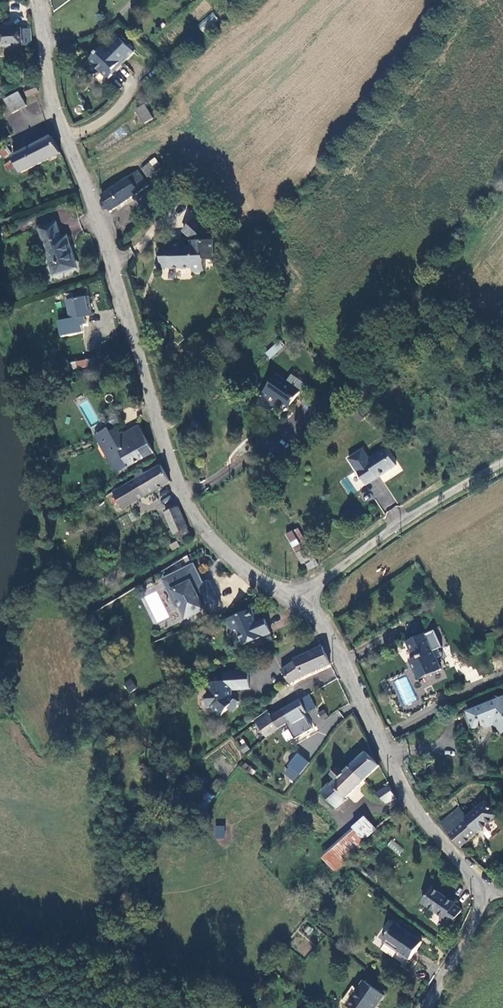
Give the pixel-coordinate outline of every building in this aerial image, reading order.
[(205,34),(220,21),(212,12),(197,25),(205,34)] [(30,29),(23,29),(2,30),(1,26),(0,26),(0,52),(3,52),(2,47),(23,45),(31,44),(30,29)] [(89,61),(90,62),(94,75),(101,73),(109,80),(113,74),(113,69),(121,61),(123,63),(134,52),(119,38),(109,48),(105,44),(89,61)] [(28,95),(39,91),(36,84),(25,89),(28,95)] [(26,106),(19,92),(5,99),(13,113),(26,106)] [(154,118),(145,104),(137,110),(145,124),(154,118)] [(52,136),(12,156),(14,159),(17,165),(21,173),(61,153),(52,136)] [(5,145),(0,149),(5,157),(10,153),(5,145)] [(156,158),(142,169),(148,177),(162,166),(156,158)] [(14,159),(6,165),(9,170),(17,165),(14,159)] [(138,170),(101,195),(110,212),(113,211),(112,210),(149,185),(138,170)] [(211,232),(196,218),(184,231),(193,240),(193,241),(192,241),(192,245),(182,245),(172,246),(161,246),(162,267),(172,266),(172,268),(192,267),(193,270),(196,273),(201,273),(203,270),(204,270),(204,259),(214,258),(214,240),(211,240),(211,232)] [(57,223),(40,228),(40,229),(55,275),(76,268),(71,253),(73,252),(68,235),(61,237),(57,223)] [(86,296),(67,300),(71,319),(93,314),(92,309),(89,309),(86,296)] [(280,343),(274,347),(279,352),(284,347),(280,343)] [(274,347),(267,354),(272,359),(279,352),(274,347)] [(107,356),(69,363),(70,370),(108,362),(107,356)] [(291,405),(300,392),(277,374),(258,401),(272,410),(279,400),(281,398),(291,405)] [(192,376),(182,377),(183,385),(192,384),(192,376)] [(334,387),(343,396),(345,393),(336,385),(334,387)] [(289,407),(291,405),(281,398),(279,400),(289,407)] [(360,405),(357,408),(366,417),(369,413),(360,405)] [(366,417),(357,408),(351,414),(360,423),(366,417)] [(105,421),(109,428),(111,431),(117,428),(125,424),(118,413),(105,421)] [(154,452),(139,426),(122,436),(117,428),(111,431),(109,428),(99,433),(106,446),(108,445),(114,456),(109,459),(117,473),(118,472),(117,470),(124,466),(125,468),(154,452)] [(106,446),(99,433),(96,435),(109,459),(114,456),(108,445),(106,446)] [(377,473),(380,477),(396,466),(384,449),(370,459),(364,449),(349,458),(364,481),(377,473)] [(138,478),(137,479),(147,496),(170,482),(161,465),(145,474),(143,469),(135,473),(138,478)] [(367,485),(380,477),(377,473),(364,481),(367,485)] [(124,508),(147,496),(137,479),(115,492),(124,508)] [(179,506),(166,513),(179,540),(191,534),(188,529),(189,528),(179,506)] [(299,530),(289,536),(296,549),(306,543),(299,530)] [(306,543),(296,549),(308,570),(318,564),(306,543)] [(195,564),(166,578),(172,591),(174,590),(175,593),(174,594),(179,605),(182,606),(188,618),(206,609),(207,611),(222,603),(211,580),(201,585),(198,579),(201,577),(195,564)] [(146,597),(149,604),(155,601),(157,603),(151,607),(155,615),(165,609),(155,592),(146,597)] [(239,629),(245,644),(273,632),(267,619),(258,623),(255,618),(256,615),(253,608),(228,619),(232,628),(236,630),(239,629)] [(441,668),(425,632),(407,641),(414,657),(410,658),(418,679),(441,668)] [(304,676),(331,664),(323,646),(294,659),(295,661),(283,669),(293,683),(303,675),(304,676)] [(282,670),(291,684),(293,683),(283,669),(282,670)] [(249,670),(224,672),(224,681),(209,682),(209,691),(206,695),(206,706),(215,706),(215,710),(221,715),(228,708),(233,712),(238,706),(238,701),(231,696),(231,692),(235,687),(238,689),(250,688),(249,670)] [(406,675),(391,682),(402,706),(417,700),(406,675)] [(309,695),(294,703),(300,715),(316,707),(309,695)] [(465,710),(466,713),(472,725),(473,727),(480,724),(486,726),(488,721),(493,719),(502,729),(502,695),(465,710)] [(294,703),(283,709),(290,721),(300,715),(294,703)] [(272,716),(268,710),(254,720),(266,737),(290,721),(283,709),(272,716)] [(467,727),(472,725),(466,713),(462,714),(467,727)] [(364,780),(379,765),(366,751),(351,766),(364,780)] [(281,771),(293,781),(309,763),(297,752),(281,771)] [(345,798),(364,780),(351,766),(344,772),(340,768),(337,768),(332,772),(332,774),(337,779),(331,784),(330,783),(321,791),(337,808),(346,800),(345,798)] [(390,785),(377,793),(386,802),(396,797),(390,785)] [(213,796),(204,788),(195,800),(201,804),(203,801),(208,804),(213,796)] [(460,847),(498,814),(491,807),(496,802),(491,797),(467,816),(459,807),(440,823),(460,847)] [(353,827),(365,838),(382,823),(373,812),(367,817),(365,816),(353,827)] [(215,825),(214,837),(224,838),(225,826),(215,825)] [(353,827),(321,855),(335,870),(367,841),(365,838),(353,827)] [(391,839),(386,846),(399,855),(404,848),(391,839)] [(433,887),(422,902),(442,917),(439,922),(448,928),(461,910),(454,904),(455,903),(433,887)] [(409,960),(422,942),(395,923),(383,941),(409,960)] [(351,1007),(373,1007),(377,1003),(379,1004),(385,995),(364,980),(358,989),(360,990),(349,1006),(351,1007)] [(349,1006),(360,990),(358,989),(353,986),(343,1002),(349,1006)]
